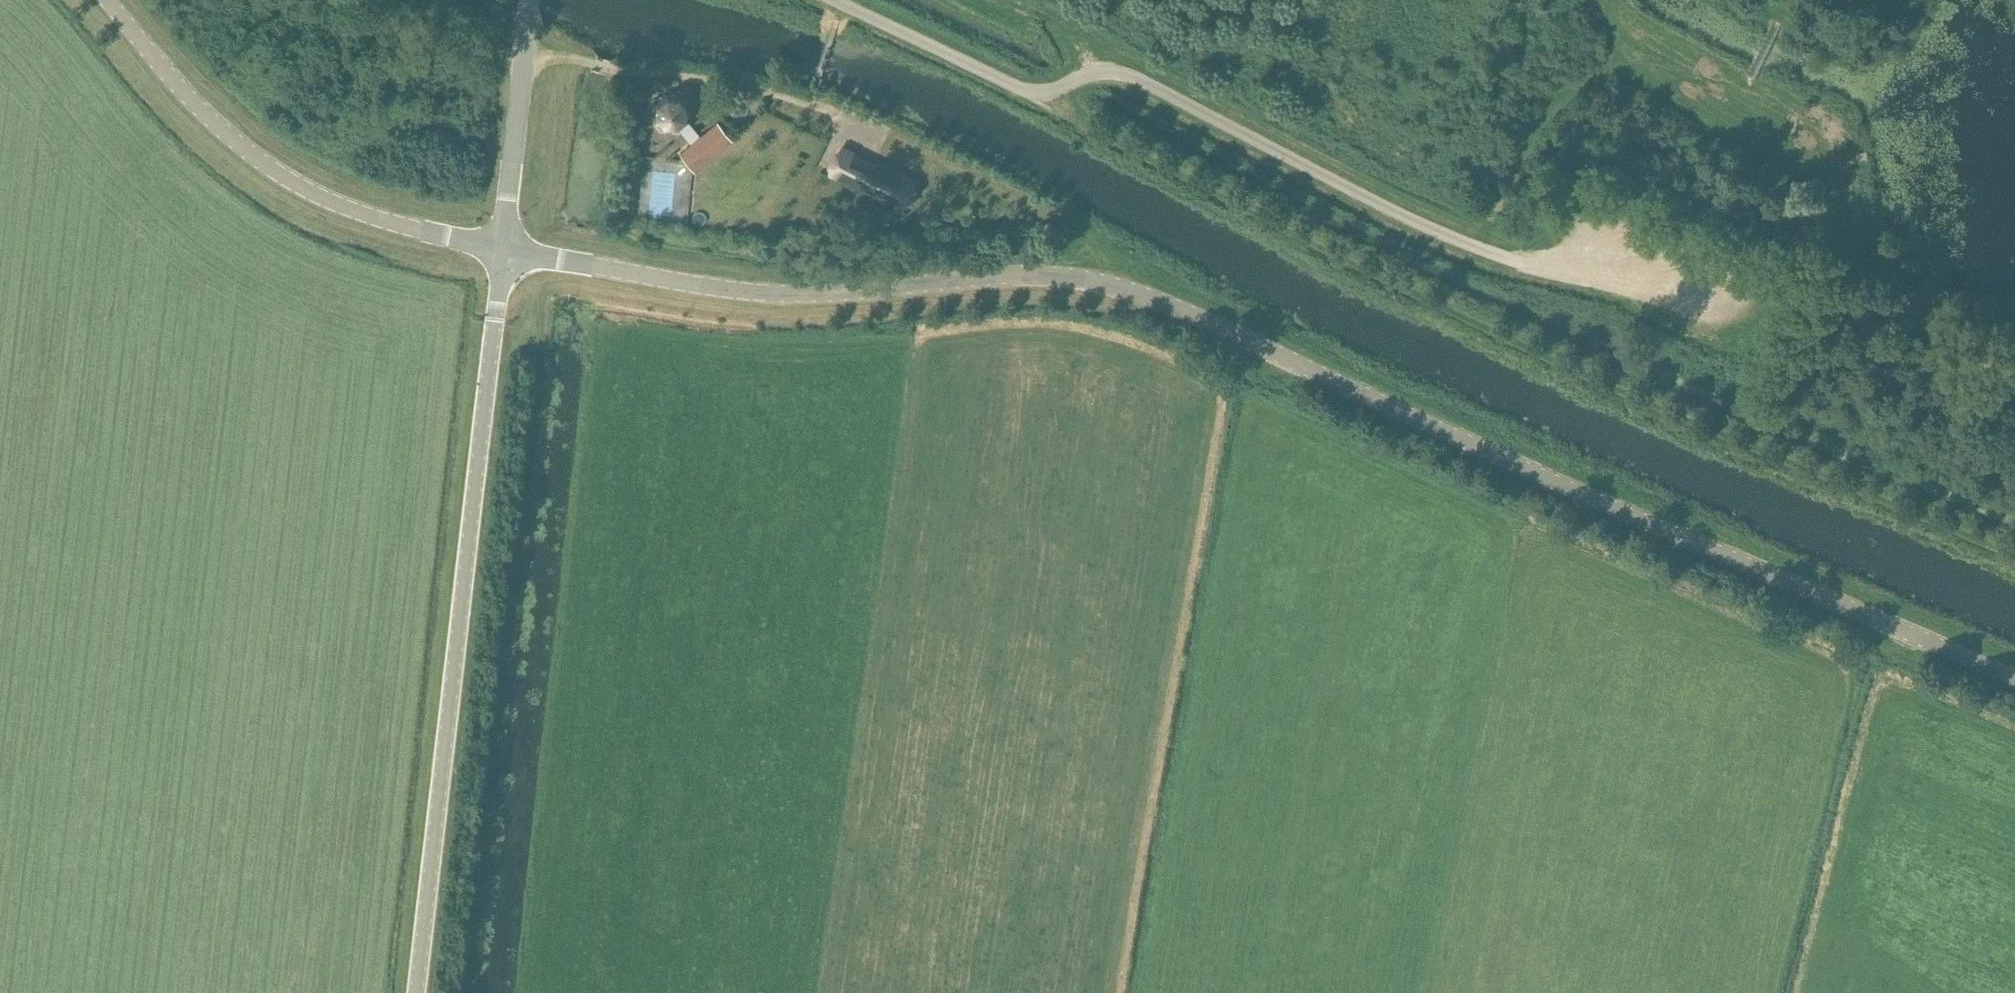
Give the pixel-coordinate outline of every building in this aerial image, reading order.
[(656,116),(665,126),(674,127),(689,146),(678,152),(686,162),(721,143),(713,128),(702,136),(686,113),(687,107),(678,97),(666,96),(657,104),(656,116)] [(897,208),(912,178),(840,143),(826,174),(897,208)]
